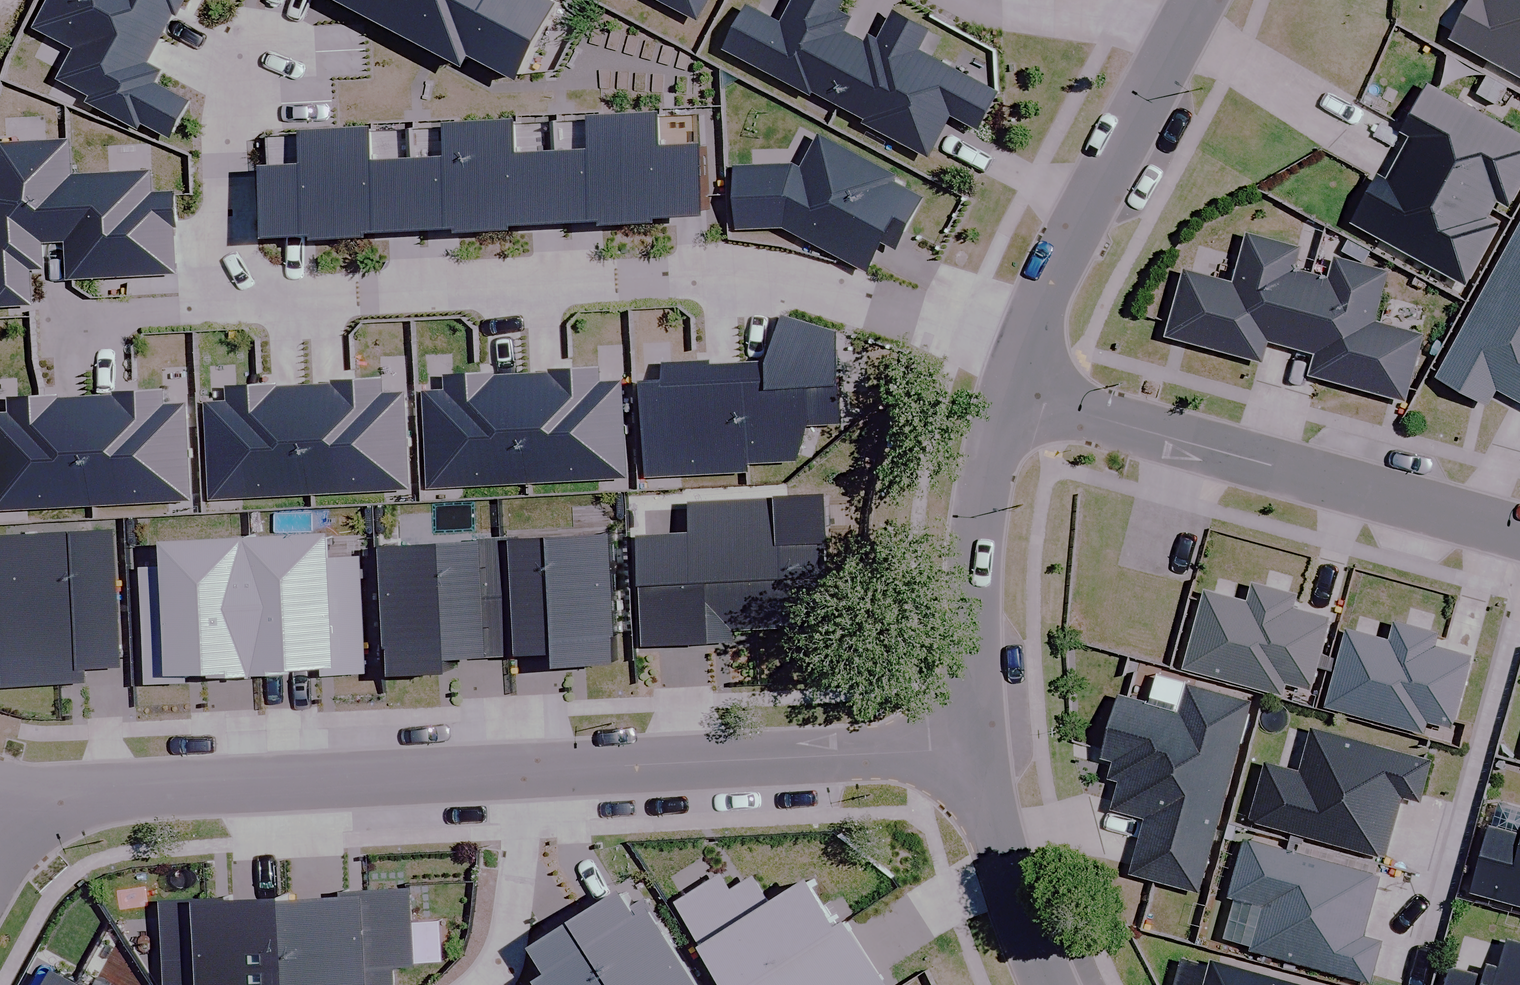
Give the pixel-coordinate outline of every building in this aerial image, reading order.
[(43,21),(83,43),(66,73),(99,89),(95,96),(148,124),(152,118),(181,131),(201,93),(166,76),(173,64),(158,56),(182,8),(187,11),(193,0),(54,0),(43,21)] [(484,53),(490,41),(538,67),(574,0),(384,0),(484,53)] [(701,14),(702,12),(709,15),(717,0),(674,0),(701,14)] [(765,0),(755,0),(734,41),(823,89),(825,85),(847,97),(874,111),(872,115),(940,152),(963,109),(990,124),(1011,85),(931,42),(943,22),(903,2),(890,30),(879,26),(874,34),(856,24),(864,11),(851,2),(852,0),(800,0),(792,14),(765,0)] [(1447,39),(1519,78),(1519,0),(1468,0),(1447,39)] [(1424,84),(1398,131),(1407,136),(1394,161),(1487,211),(1493,201),(1504,207),(1519,177),(1519,136),(1424,84)] [(285,149),(289,220),(338,218),(339,222),(394,219),(394,215),(483,211),(483,214),(540,211),(539,208),(628,203),(628,207),(684,204),(685,201),(733,198),(727,126),(685,129),(683,97),(610,99),(611,108),(613,132),(575,135),(542,137),(540,110),(540,104),(467,107),(467,114),(468,140),(432,142),(397,144),(395,118),(395,110),(322,113),(323,124),(323,147),(285,149)] [(804,155),(744,158),(747,222),(795,220),(880,267),(896,238),(908,243),(937,190),(906,175),(910,168),(830,124),(812,160),(804,155)] [(187,267),(185,220),(187,220),(186,183),(163,185),(162,163),(82,167),(80,131),(73,131),(9,134),(0,166),(0,303),(38,300),(43,300),(41,266),(54,266),(52,239),(73,238),(75,275),(81,275),(136,270),(187,267)] [(1487,211),(1394,161),(1383,182),(1373,177),(1347,224),(1461,285),(1494,226),(1482,220),(1487,211)] [(1433,378),(1483,405),(1492,388),(1519,403),(1519,218),(1433,378)] [(1180,271),(1162,337),(1258,362),(1263,340),(1287,346),(1306,276),(1289,271),(1295,249),(1243,236),(1230,284),(1180,271)] [(1325,281),(1306,276),(1287,346),(1313,353),(1306,378),(1401,402),(1419,336),(1370,323),(1383,273),(1331,259),(1325,281)] [(855,375),(849,323),(794,306),(783,353),(726,355),(722,352),(674,354),(674,369),(655,370),(659,470),(761,465),(761,457),(810,455),(822,419),(854,417),(853,376),(855,375)] [(639,471),(634,373),(612,374),(611,359),(559,362),(559,364),(507,367),(506,364),(456,366),(456,381),(433,383),(438,483),(639,471)] [(420,483),(415,385),(394,385),(393,370),(342,373),(342,376),(288,379),(288,376),(237,377),(237,393),(216,394),(220,494),(420,483)] [(174,382),(123,385),(123,387),(69,390),(69,387),(48,388),(19,389),(20,405),(0,405),(0,478),(1,505),(202,494),(196,395),(175,397),(174,382)] [(851,619),(845,483),(793,485),(794,492),(703,496),(704,524),(655,526),(658,577),(651,578),(654,640),(747,636),(746,624),(851,619)] [(349,552),(348,522),(265,526),(271,662),(336,659),(336,667),(375,665),(370,551),(349,552)] [(126,523),(10,528),(16,679),(96,675),(96,661),(132,659),(126,523)] [(576,526),(517,529),(522,642),(584,640),(584,651),(640,648),(635,524),(576,526)] [(198,665),(271,662),(265,526),(183,530),(184,545),(150,547),(156,675),(199,673),(198,665)] [(522,642),(517,529),(405,534),(409,633),(412,633),(413,662),(473,659),(473,645),(522,642)] [(1202,593),(1181,667),(1279,695),(1282,683),(1305,690),(1324,620),(1288,610),(1292,597),(1250,585),(1244,605),(1202,593)] [(1342,632),(1321,705),(1418,733),(1422,719),(1447,726),(1466,658),(1431,648),(1434,635),(1391,623),(1385,644),(1342,632)] [(1175,714),(1115,697),(1101,747),(1124,754),(1119,774),(1129,777),(1122,803),(1156,813),(1138,876),(1194,891),(1247,705),(1183,687),(1175,714)] [(1262,767),(1247,821),(1380,858),(1397,798),(1415,803),(1425,764),(1309,731),(1296,777),(1262,767)] [(1467,894),(1519,909),(1519,832),(1519,837),(1486,828),(1467,894)] [(1374,880),(1241,842),(1225,898),(1260,908),(1248,951),(1365,984),(1376,944),(1358,939),(1374,880)] [(686,896),(712,938),(721,932),(754,984),(883,984),(897,976),(830,869),(783,898),(766,871),(742,886),(731,868),(686,896)] [(597,905),(647,984),(728,984),(672,895),(660,903),(644,876),(597,905)] [(422,880),(295,886),(299,984),(406,984),(405,961),(426,960),(422,880)] [(295,881),(172,887),(176,976),(186,976),(186,984),(299,984),(295,886),(295,881)] [(597,905),(552,933),(569,961),(556,969),(566,984),(647,984),(597,905)] [(1503,941),(1495,971),(1481,968),(1479,976),(1446,967),(1441,984),(1519,984),(1519,945),(1503,941)] [(76,958),(60,984),(124,984),(76,958)] [(1206,964),(1200,984),(1282,984),(1206,964)]
